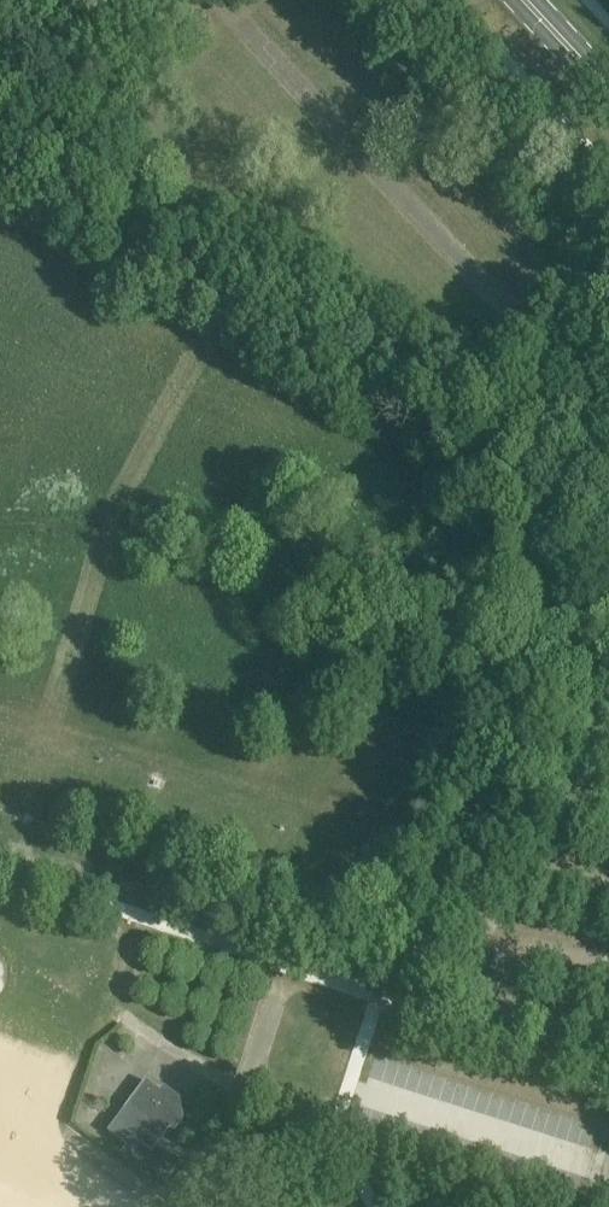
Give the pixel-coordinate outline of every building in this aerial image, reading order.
[(224,1026),(114,990),(96,1048),(107,1052),(99,1077),(197,1109),(224,1026)]
